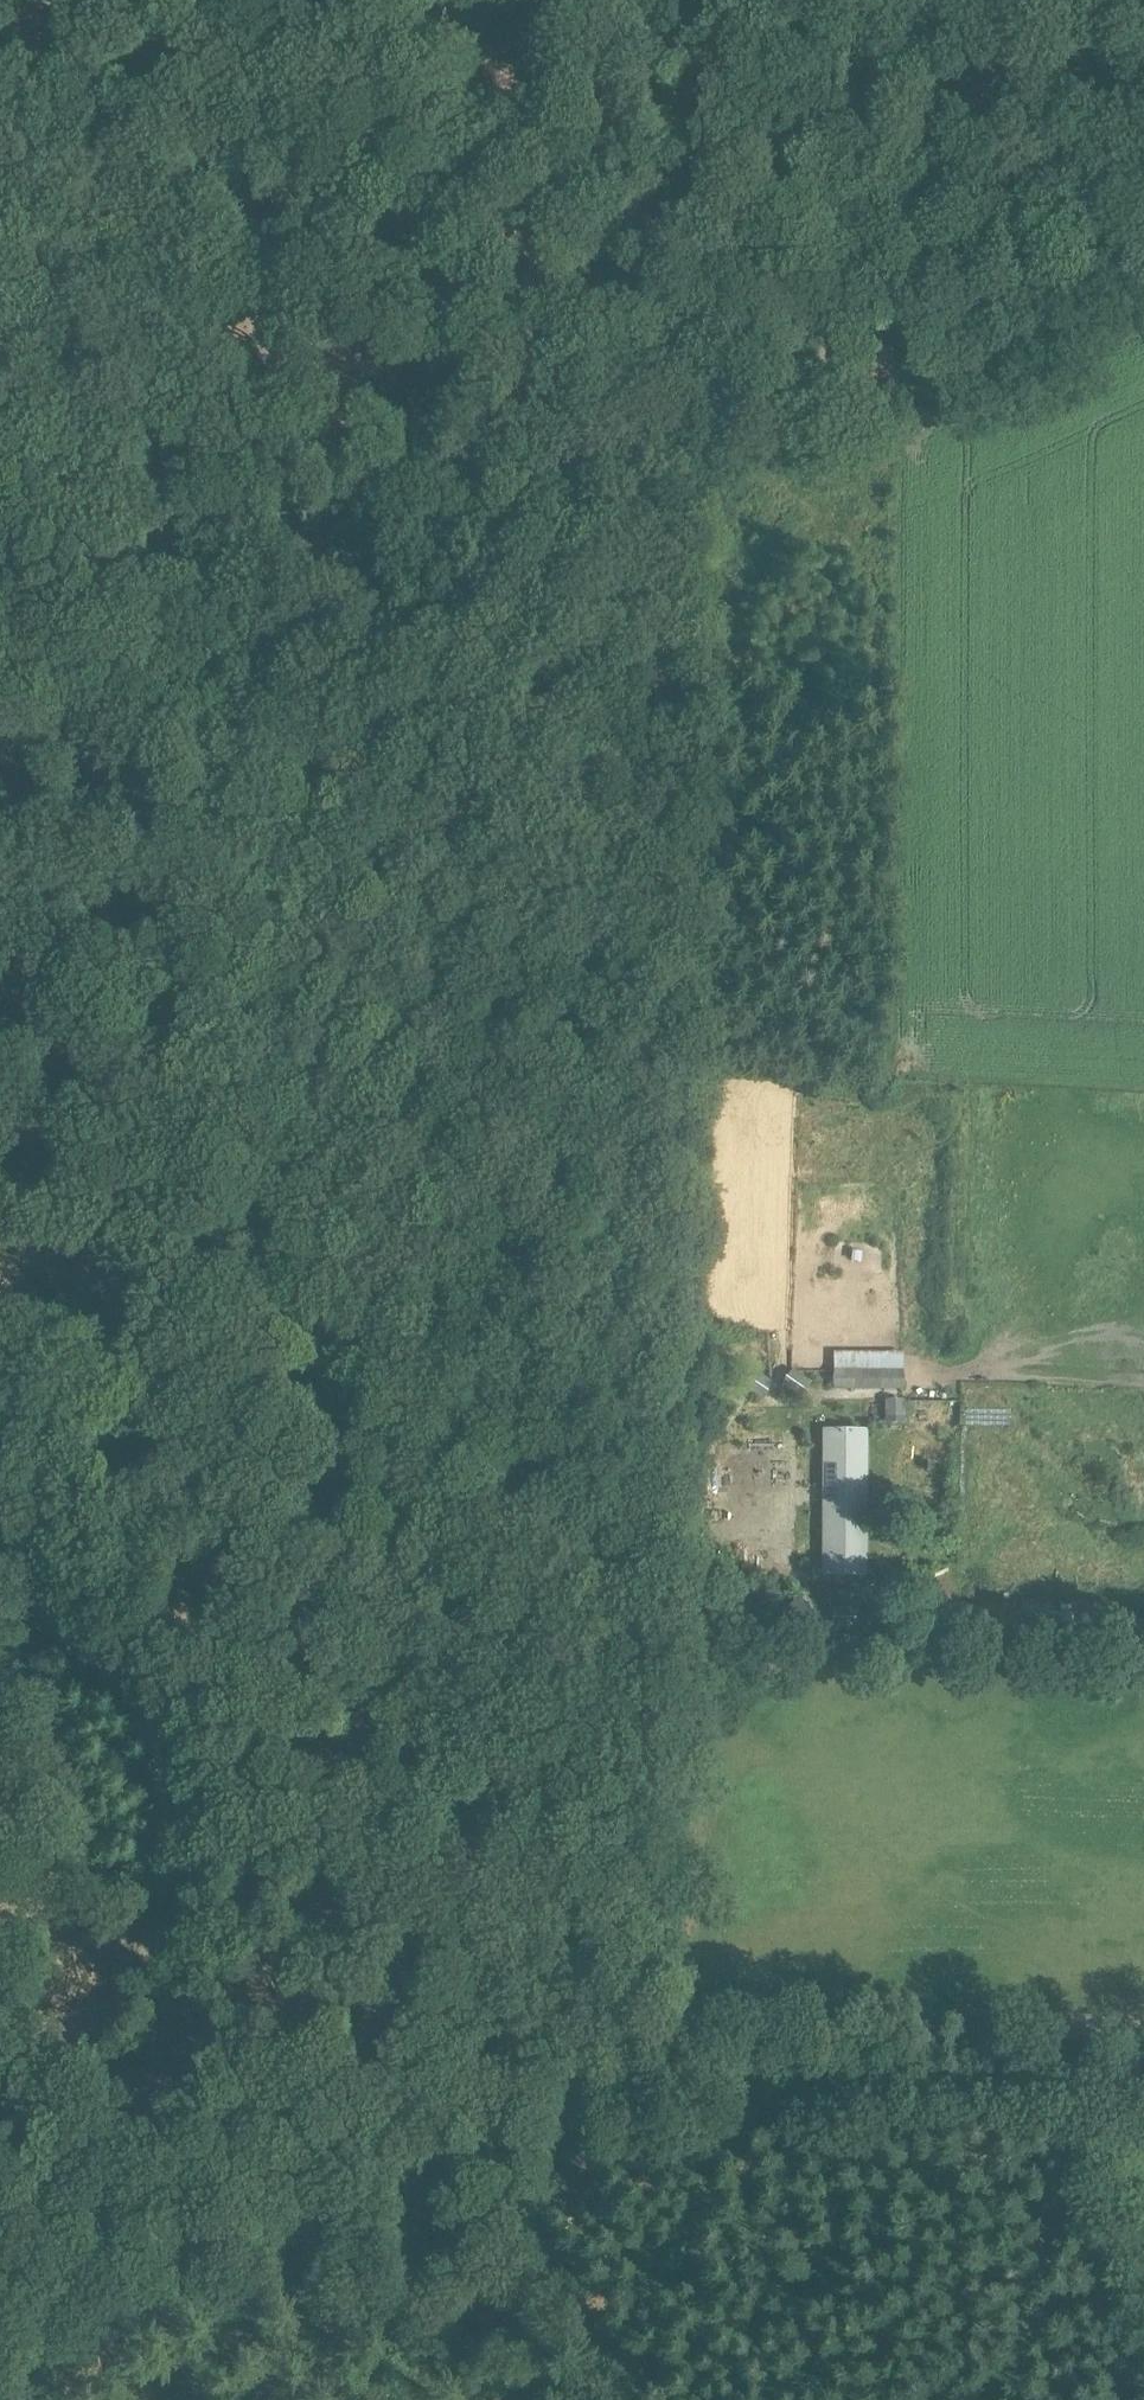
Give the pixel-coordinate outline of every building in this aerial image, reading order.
[(792,1368),(781,1385),(800,1397),(804,1400),(815,1384),(811,1381),(792,1368)] [(753,1369),(741,1385),(760,1398),(763,1400),(774,1385),(771,1382),(753,1369)] [(905,1370),(836,1371),(836,1390),(905,1390),(905,1370)] [(885,1421),(885,1426),(905,1426),(905,1421),(905,1400),(885,1400),(885,1421)] [(863,1429),(825,1429),(825,1571),(863,1571),(863,1429)]
